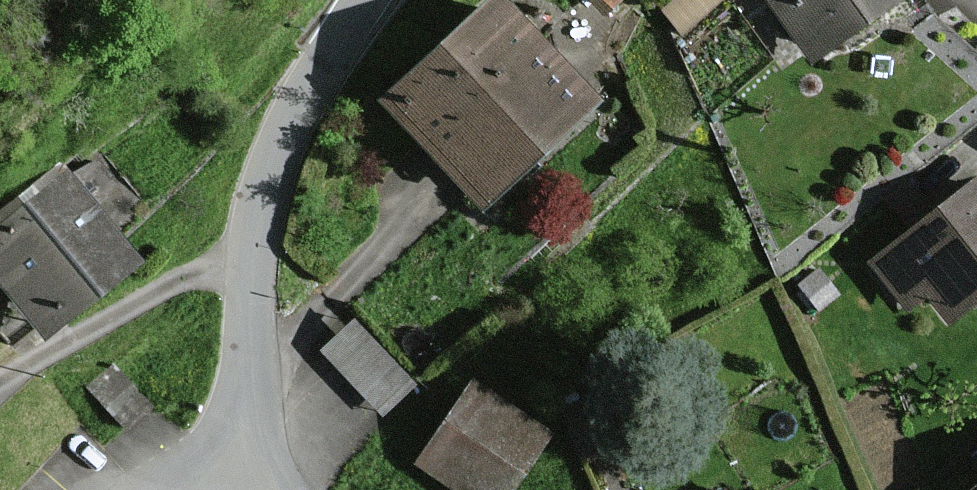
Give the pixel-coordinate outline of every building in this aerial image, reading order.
[(810,58),(894,0),(769,0),(810,58)] [(584,96),(497,1),(391,97),(478,193),(584,96)] [(64,176),(0,223),(0,268),(45,328),(130,264),(64,176)] [(975,177),(863,265),(911,326),(923,317),(938,335),(976,304),(976,179),(975,177)] [(350,311),(320,341),(387,407),(417,377),(350,311)] [(470,387),(421,459),(467,489),(505,489),(542,435),(470,387)]
